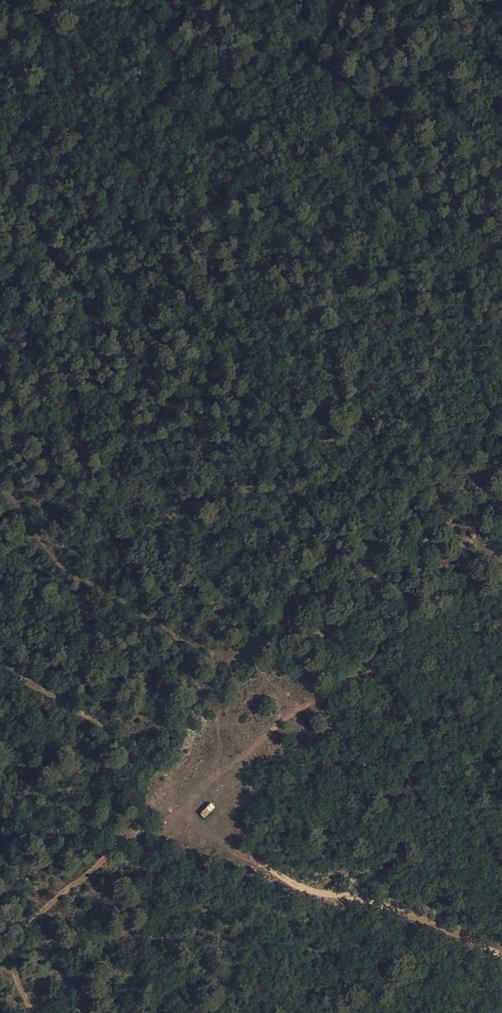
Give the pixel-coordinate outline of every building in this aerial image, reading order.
[(203,818),(216,808),(212,802),(199,812),(203,818)]
